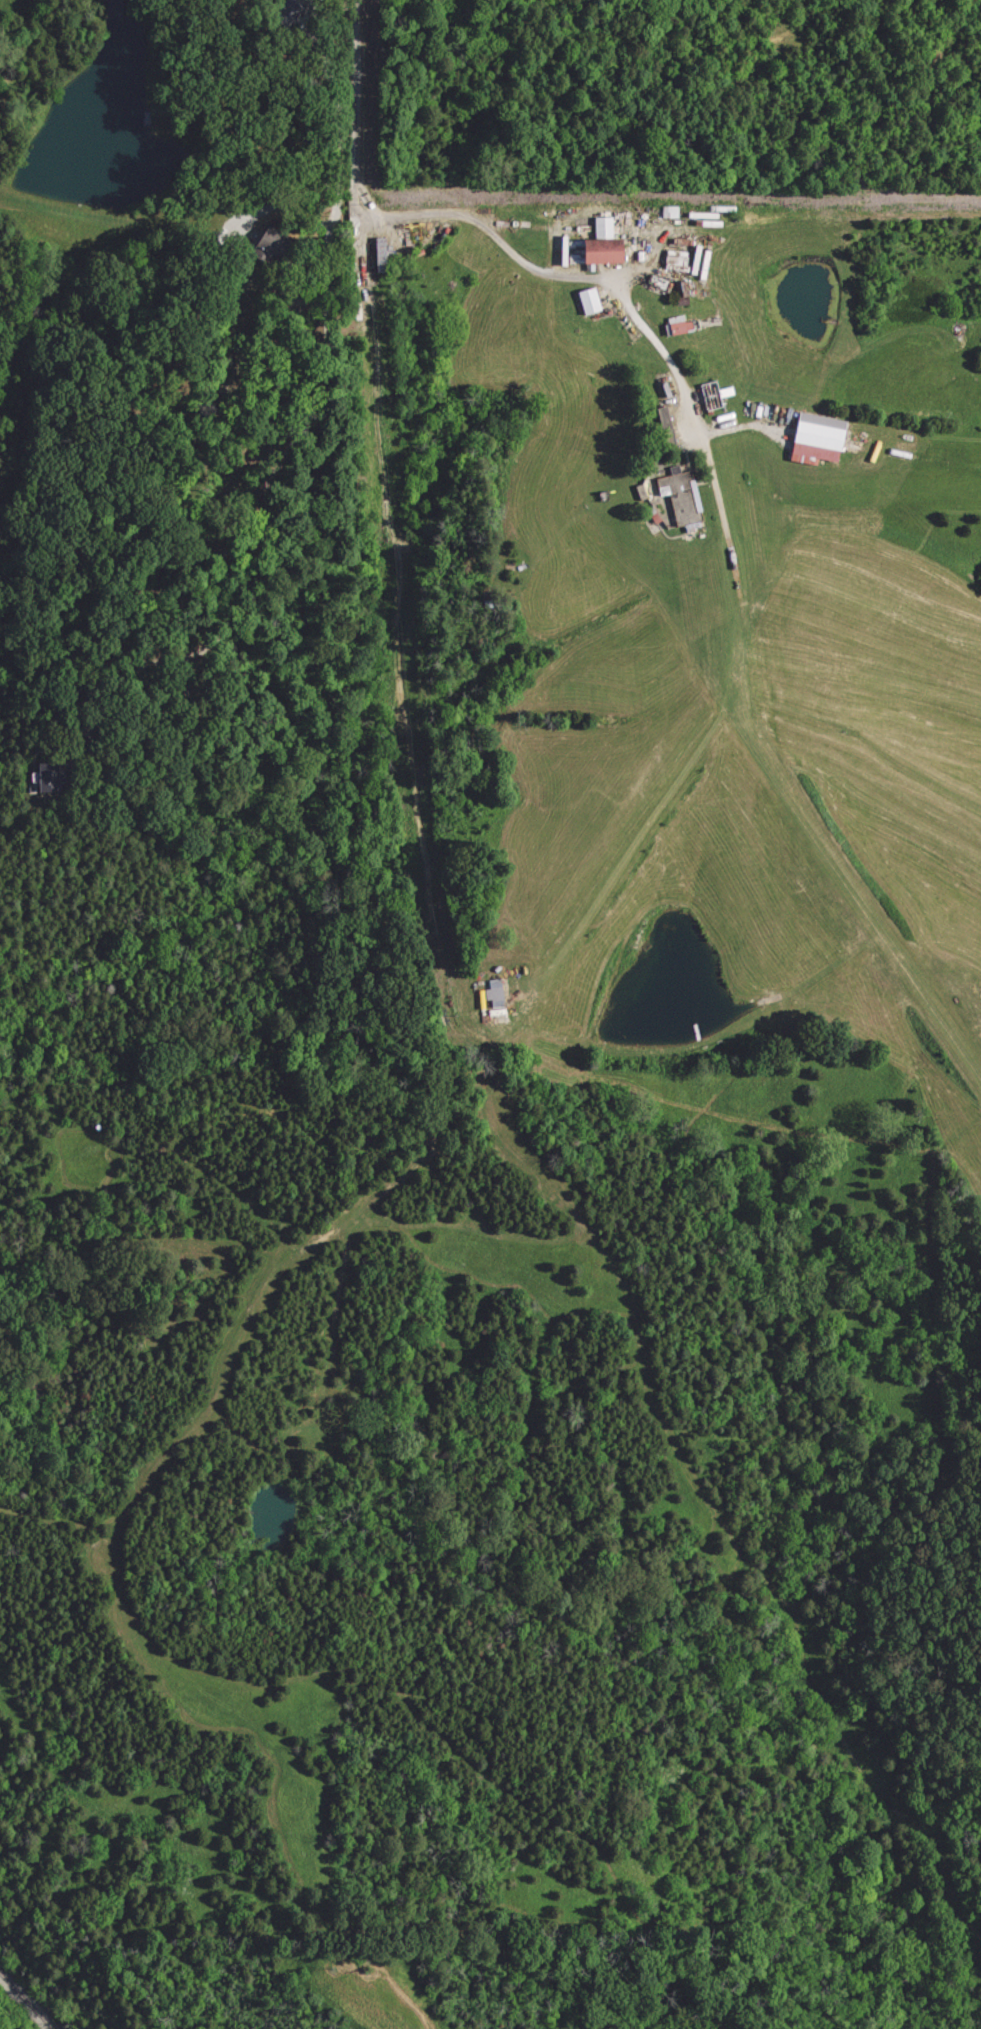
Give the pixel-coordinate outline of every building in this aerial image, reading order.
[(659,218),(677,218),(677,206),(659,206),(659,218)] [(591,217),(592,239),(566,240),(567,264),(613,263),(612,216),(591,217)] [(371,272),(381,272),(381,238),(371,238),(371,272)] [(663,250),(663,265),(684,266),(684,251),(663,250)] [(686,303),(685,281),(674,281),(675,303),(686,303)] [(581,315),(598,310),(591,286),(573,292),(581,315)] [(666,317),(667,335),(689,333),(688,321),(681,321),(681,315),(666,317)] [(698,384),(704,411),(719,408),(718,398),(730,396),(728,386),(714,389),(713,381),(698,384)] [(840,420),(793,412),(785,460),(813,465),(814,460),(833,463),(840,420)] [(653,478),(656,496),(662,495),(668,527),(700,521),(691,471),(653,478)] [(58,791),(58,763),(35,763),(35,772),(30,773),(30,792),(58,791)] [(488,1000),(489,1008),(501,1007),(499,979),(487,980),(487,989),(483,990),(484,1000),(488,1000)]
